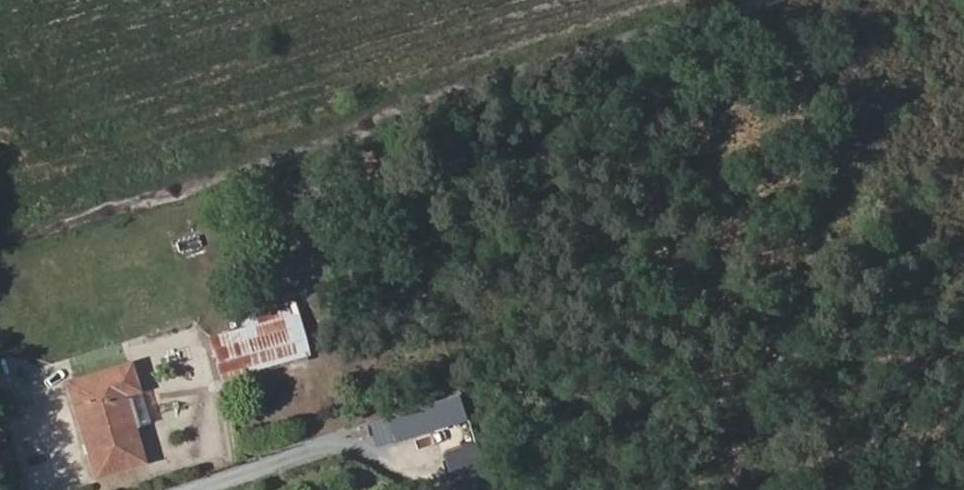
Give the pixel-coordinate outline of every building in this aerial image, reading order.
[(215,349),(221,375),(306,352),(297,315),(257,326),(260,338),(215,349)] [(129,364),(68,383),(95,476),(143,461),(123,394),(136,389),(129,364)] [(456,392),(383,415),(391,441),(465,418),(456,392)] [(474,444),(451,451),(462,489),(488,489),(474,444)]
